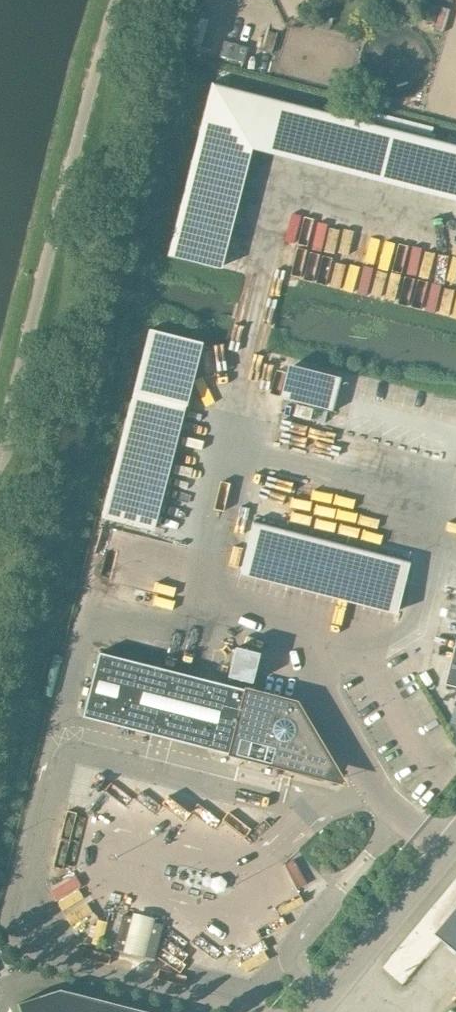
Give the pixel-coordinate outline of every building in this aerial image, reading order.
[(425,2),(421,19),(445,26),(450,9),(425,2)] [(248,49),(245,70),(269,73),(272,53),(248,49)] [(211,83),(167,256),(216,268),(247,143),(455,196),(455,144),(211,83)] [(150,530),(195,354),(198,342),(149,330),(101,517),(150,530)] [(332,411),(340,386),(342,379),(293,367),(291,374),(284,399),(332,411)] [(410,561),(253,521),(241,570),(397,610),(410,561)] [(235,648),(228,677),(252,683),(259,654),(235,648)] [(447,685),(455,687),(455,650),(447,685)] [(296,703),(99,653),(82,717),(289,770),(290,765),(307,769),(309,772),(311,774),(314,776),(317,777),(320,777),(323,776),(326,774),(328,772),(330,768),(330,765),(330,762),(329,758),(296,703)] [(222,889),(224,883),(219,878),(213,880),(212,886),(216,890),(222,889)] [(437,934),(455,950),(455,912),(437,934)] [(163,925),(123,915),(114,949),(154,960),(163,925)] [(18,1004),(20,1011),(147,1011),(60,990),(18,1004)]
